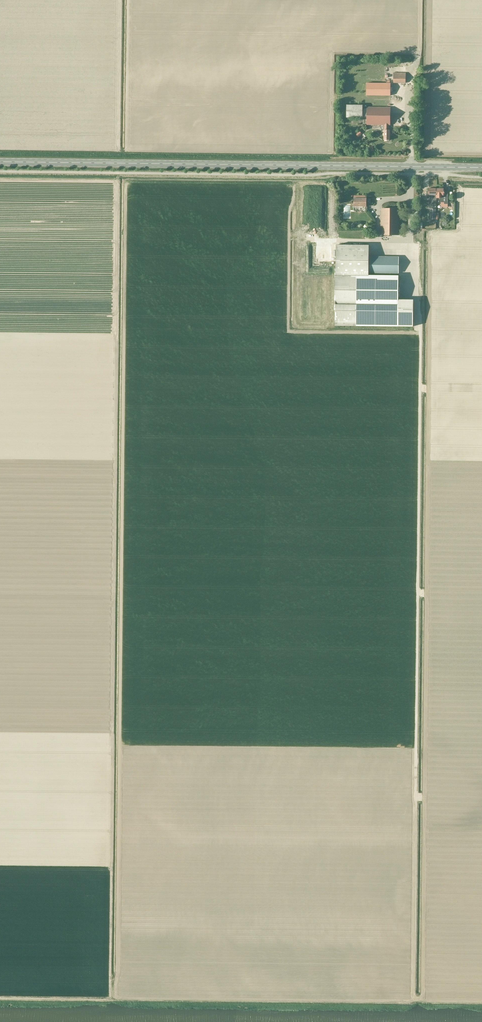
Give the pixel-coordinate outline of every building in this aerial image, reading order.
[(367,83),(385,82),(385,70),(366,71),(367,83)] [(406,84),(406,73),(393,73),(393,83),(406,84)] [(390,84),(390,81),(386,81),(386,84),(366,83),(366,96),(390,96),(390,84)] [(363,106),(347,105),(347,118),(362,118),(367,118),(367,125),(384,125),(384,130),(389,130),(389,125),(390,125),(390,108),(367,107),(367,109),(363,109),(363,106)] [(429,192),(426,192),(426,198),(429,198),(429,199),(436,199),(436,198),(437,198),(437,189),(429,189),(429,192)] [(444,189),(437,189),(437,198),(440,198),(440,201),(441,201),(441,203),(444,203),(444,204),(448,204),(448,194),(446,194),(446,192),(444,192),(444,189)] [(371,199),(367,199),(367,196),(354,196),(354,207),(366,207),(366,206),(371,206),(371,199)] [(399,235),(399,209),(381,209),(381,235),(399,235)] [(369,274),(369,257),(369,246),(336,245),(335,326),(398,327),(399,275),(369,274)] [(399,257),(369,257),(369,274),(399,275),(399,257)]
